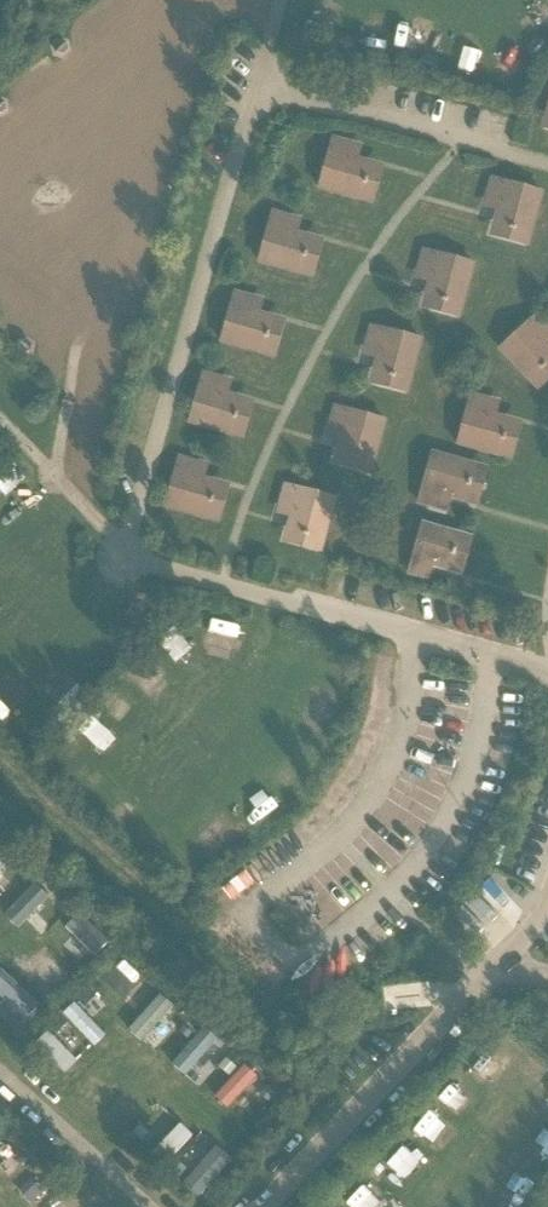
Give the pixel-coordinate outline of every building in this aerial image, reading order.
[(356,146),(332,139),(318,188),(360,199),(370,164),(353,159),(356,146)] [(541,192),(493,179),(486,203),(499,207),(495,224),(530,233),(541,192)] [(292,233),(296,220),(272,213),(258,261),(300,273),(309,238),(292,233)] [(473,264),(424,250),(418,275),(431,279),(426,296),(461,306),(473,264)] [(258,300),(234,293),(220,341),(262,353),(272,318),(255,313),(258,300)] [(500,348),(529,380),(547,362),(547,347),(544,342),(547,338),(547,326),(536,314),(500,348)] [(409,381),(420,339),(372,326),(365,351),(379,354),(374,372),(409,381)] [(227,381),(202,374),(189,422),(230,434),(240,399),(223,394),(227,381)] [(498,455),(508,420),(491,415),(494,402),(470,395),(457,444),(498,455)] [(384,420),(336,407),(329,431),(342,435),(337,452),(373,462),(384,420)] [(463,501),(473,466),(432,454),(418,502),(442,509),(446,496),(463,501)] [(199,478),(203,465),(178,458),(165,507),(206,518),(216,483),(199,478)] [(334,498),(286,485),(279,509),(292,513),(288,530),(323,539),(334,498)] [(448,570),(458,535),(422,525),(408,573),(424,577),(428,564),(448,570)] [(535,795),(538,813),(547,812),(547,793),(535,795)] [(16,866),(2,852),(0,853),(0,883),(16,866)] [(36,885),(8,914),(21,926),(48,897),(36,885)] [(321,980),(311,990),(351,1032),(359,1024),(373,1024),(374,1025),(416,986),(415,985),(416,971),(425,963),(385,921),(375,930),(366,929),(359,922),(315,964),(321,971),(321,980)] [(46,983),(63,967),(46,949),(29,965),(46,983)] [(26,994),(5,977),(0,983),(0,998),(14,1009),(26,994)] [(136,1027),(151,1041),(178,1012),(163,998),(136,1027)] [(95,1050),(108,1038),(76,1003),(63,1015),(95,1050)] [(193,1076),(216,1035),(199,1025),(176,1066),(193,1076)] [(66,1075),(79,1063),(54,1035),(40,1046),(66,1075)] [(244,1063),(216,1099),(231,1111),(259,1075),(244,1063)] [(458,1124),(475,1106),(452,1085),(435,1103),(458,1124)] [(404,1137),(419,1149),(444,1118),(429,1106),(404,1137)] [(157,1138),(166,1158),(196,1144),(187,1125),(157,1138)] [(214,1174),(224,1163),(213,1153),(192,1177),(213,1196),(224,1184),(214,1174)] [(35,1166),(22,1186),(49,1203),(62,1183),(35,1166)] [(345,1206),(379,1206),(386,1200),(364,1179),(341,1204),(345,1206)] [(64,1206),(83,1206),(68,1190),(57,1199),(64,1206)]
